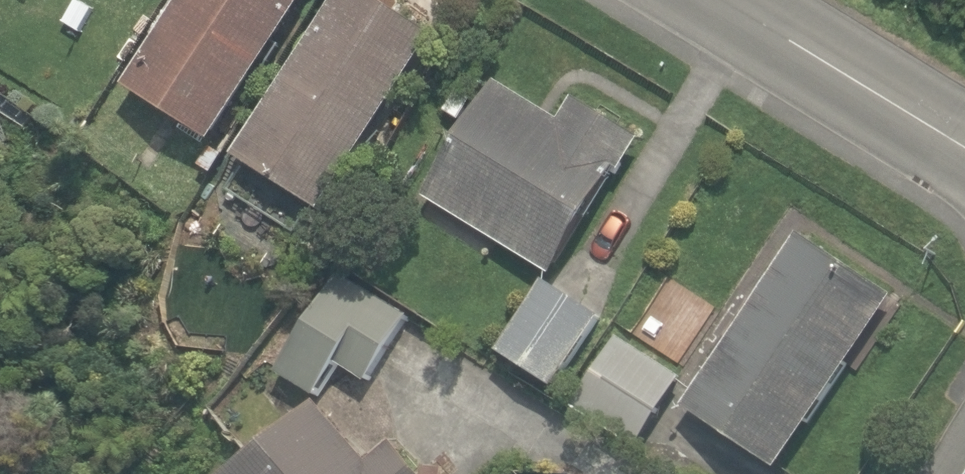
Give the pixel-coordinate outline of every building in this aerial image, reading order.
[(217,143),(307,0),(183,0),(128,87),(217,143)] [(325,212),(436,35),(380,0),(336,0),(238,158),(325,212)] [(527,260),(553,276),(563,260),(618,170),(624,173),(644,140),(576,97),(561,122),(497,83),(427,198),(527,260)] [(445,110),(460,119),(472,99),(456,90),(445,110)] [(685,407),(780,471),(894,297),(800,234),(685,407)] [(276,374),(318,400),(340,364),(367,381),(408,314),(339,271),(276,374)] [(546,282),(499,353),(554,390),(601,319),(546,282)] [(574,409),(639,449),(683,377),(618,337),(574,409)] [(393,444),(370,465),(315,402),(233,473),(419,473),(393,444)]
